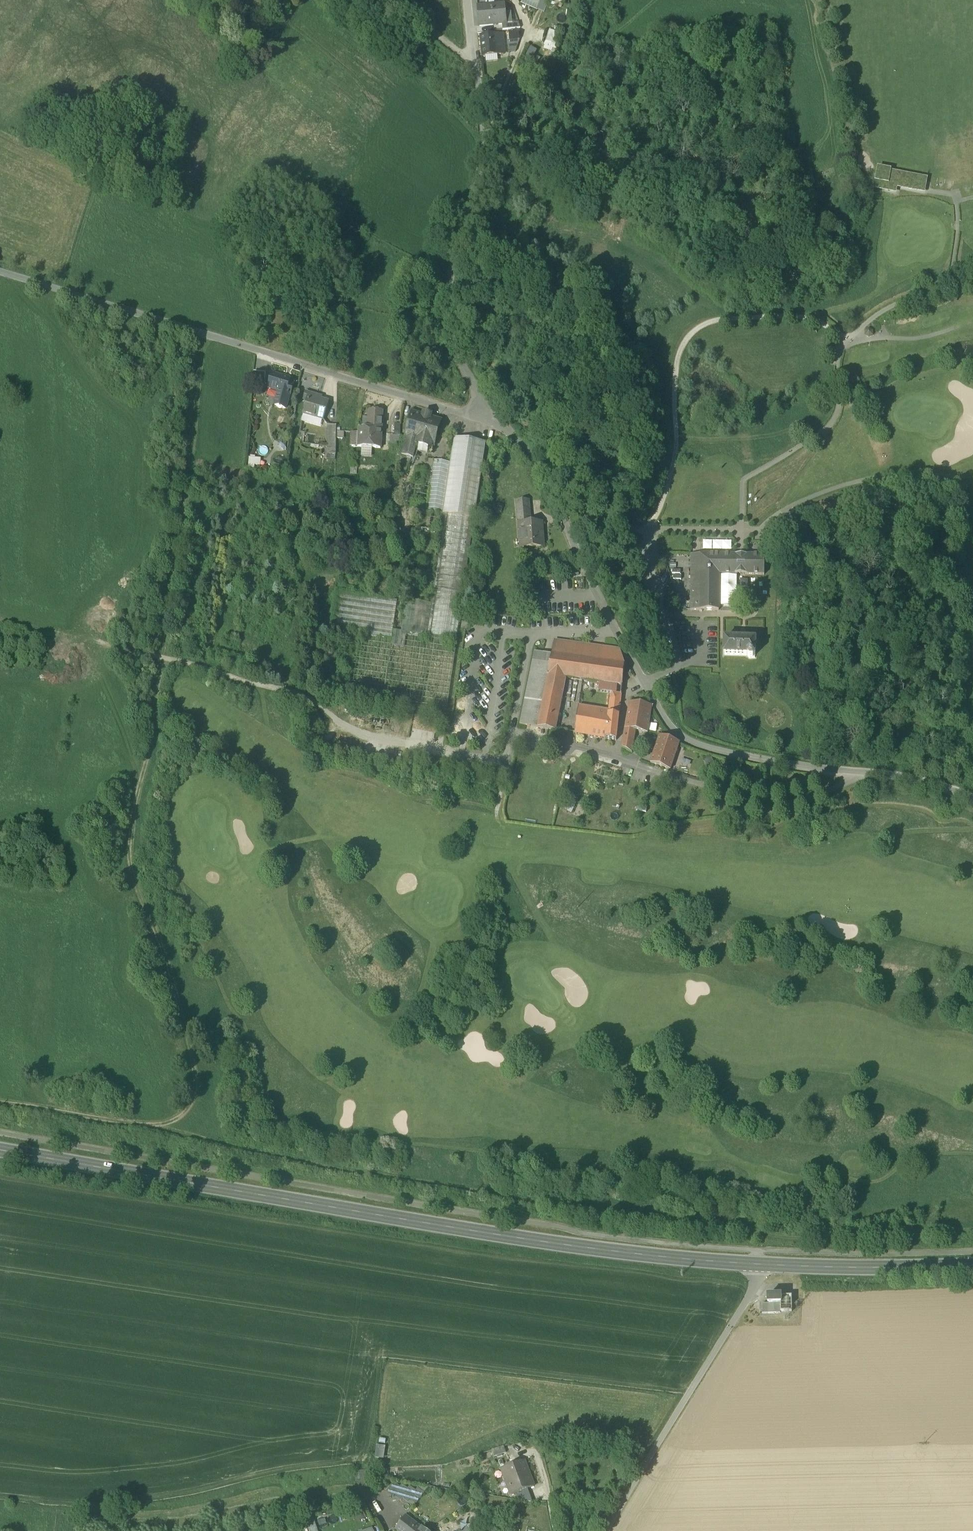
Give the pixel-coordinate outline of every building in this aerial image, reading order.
[(536,10),(540,0),(523,0),(521,4),(536,10)] [(536,10),(543,13),(548,0),(540,0),(536,10)] [(477,7),(479,27),(502,24),(506,24),(505,12),(504,6),(491,7),(491,6),(477,7)] [(549,30),(546,42),(556,45),(559,33),(549,30)] [(508,32),(509,41),(514,41),(519,40),(518,31),(508,32)] [(480,37),(482,57),(485,56),(497,55),(503,54),(501,34),(480,37)] [(515,52),(514,41),(509,41),(507,41),(509,53),(515,52)] [(556,45),(546,42),(543,50),(552,53),(553,49),(554,50),(556,45)] [(523,63),(530,66),(537,51),(530,48),(523,63)] [(890,172),(877,169),(874,188),(895,192),(896,189),(896,186),(888,184),(890,176),(890,172)] [(927,179),(890,172),(890,176),(920,181),(926,183),(927,179)] [(920,181),(890,176),(888,184),(896,186),(918,190),(920,181)] [(926,183),(920,181),(918,190),(924,191),(926,183)] [(252,387),(264,388),(266,373),(254,372),(252,387)] [(274,406),(285,409),(290,395),(293,386),(288,385),(290,380),(272,375),(268,389),(279,392),(274,406)] [(302,414),(323,420),(329,403),(316,399),(317,396),(305,393),(303,400),(306,401),(302,414)] [(369,411),(368,429),(381,429),(382,411),(369,411)] [(417,442),(434,447),(440,421),(413,414),(406,439),(417,442)] [(327,444),(336,444),(336,426),(328,425),(327,444)] [(381,449),(381,429),(368,429),(359,428),(359,433),(358,447),(381,449)] [(446,711),(486,443),(453,439),(449,472),(418,467),(411,509),(418,510),(417,519),(414,518),(412,528),(415,529),(401,631),(395,631),(394,638),(392,639),(353,634),(344,696),(446,711)] [(401,456),(413,459),(417,442),(406,439),(401,456)] [(518,523),(530,523),(528,501),(516,502),(518,523)] [(487,511),(501,511),(501,503),(488,503),(487,511)] [(518,523),(520,548),(528,548),(543,547),(542,523),(530,523),(518,523)] [(719,575),(737,576),(737,556),(691,556),(690,611),(719,611),(719,575)] [(764,557),(745,556),(745,576),(764,576),(764,557)] [(337,592),(331,630),(353,634),(392,639),(394,638),(395,631),(392,630),(397,601),(337,592)] [(750,658),(753,658),(755,656),(755,653),(754,651),(755,651),(756,640),(746,640),(747,636),(745,636),(741,636),(740,636),(740,640),(724,639),(724,655),(747,656),(750,658)] [(554,642),(552,654),(624,664),(620,652),(620,651),(554,642)] [(534,652),(532,661),(550,664),(551,655),(534,652)] [(625,664),(624,664),(552,654),(551,655),(550,664),(537,728),(555,731),(566,678),(622,686),(625,664)] [(519,724),(537,728),(550,664),(532,661),(519,724)] [(598,683),(598,691),(613,694),(615,694),(616,686),(598,683)] [(574,734),(616,741),(619,715),(621,694),(615,694),(613,694),(610,700),(609,711),(597,709),(594,730),(575,727),(574,734)] [(629,703),(625,729),(635,731),(647,733),(651,707),(629,703)] [(575,727),(594,730),(597,709),(578,706),(575,727)] [(632,752),(635,731),(625,729),(621,748),(632,752)] [(650,763),(670,770),(679,743),(659,736),(650,763)] [(780,1295),(790,1295),(790,1285),(780,1284),(780,1295)] [(780,1304),(780,1313),(792,1312),(791,1297),(780,1297),(780,1296),(767,1297),(767,1303),(768,1303),(768,1304),(771,1304),(780,1304)] [(762,1305),(762,1314),(780,1314),(780,1313),(780,1304),(771,1304),(762,1305)] [(374,1445),(373,1458),(381,1458),(382,1445),(374,1445)] [(491,1450),(494,1457),(506,1453),(503,1447),(491,1450)] [(501,1469),(511,1495),(534,1487),(533,1486),(533,1487),(524,1461),(501,1469)] [(357,1471),(360,1486),(365,1485),(362,1470),(357,1471)] [(402,1497),(407,1490),(402,1486),(399,1489),(394,1485),(388,1493),(393,1497),(395,1495),(400,1499),(402,1497)] [(464,1492),(472,1493),(472,1486),(464,1485),(464,1492)] [(407,1490),(402,1497),(408,1502),(410,1499),(416,1504),(423,1494),(418,1489),(415,1492),(410,1488),(408,1490),(407,1490)] [(523,1502),(532,1502),(528,1491),(516,1495),(518,1501),(523,1502)] [(397,1530),(410,1530),(414,1523),(406,1516),(396,1530),(397,1530)] [(414,1523),(410,1530),(426,1530),(414,1523)]
